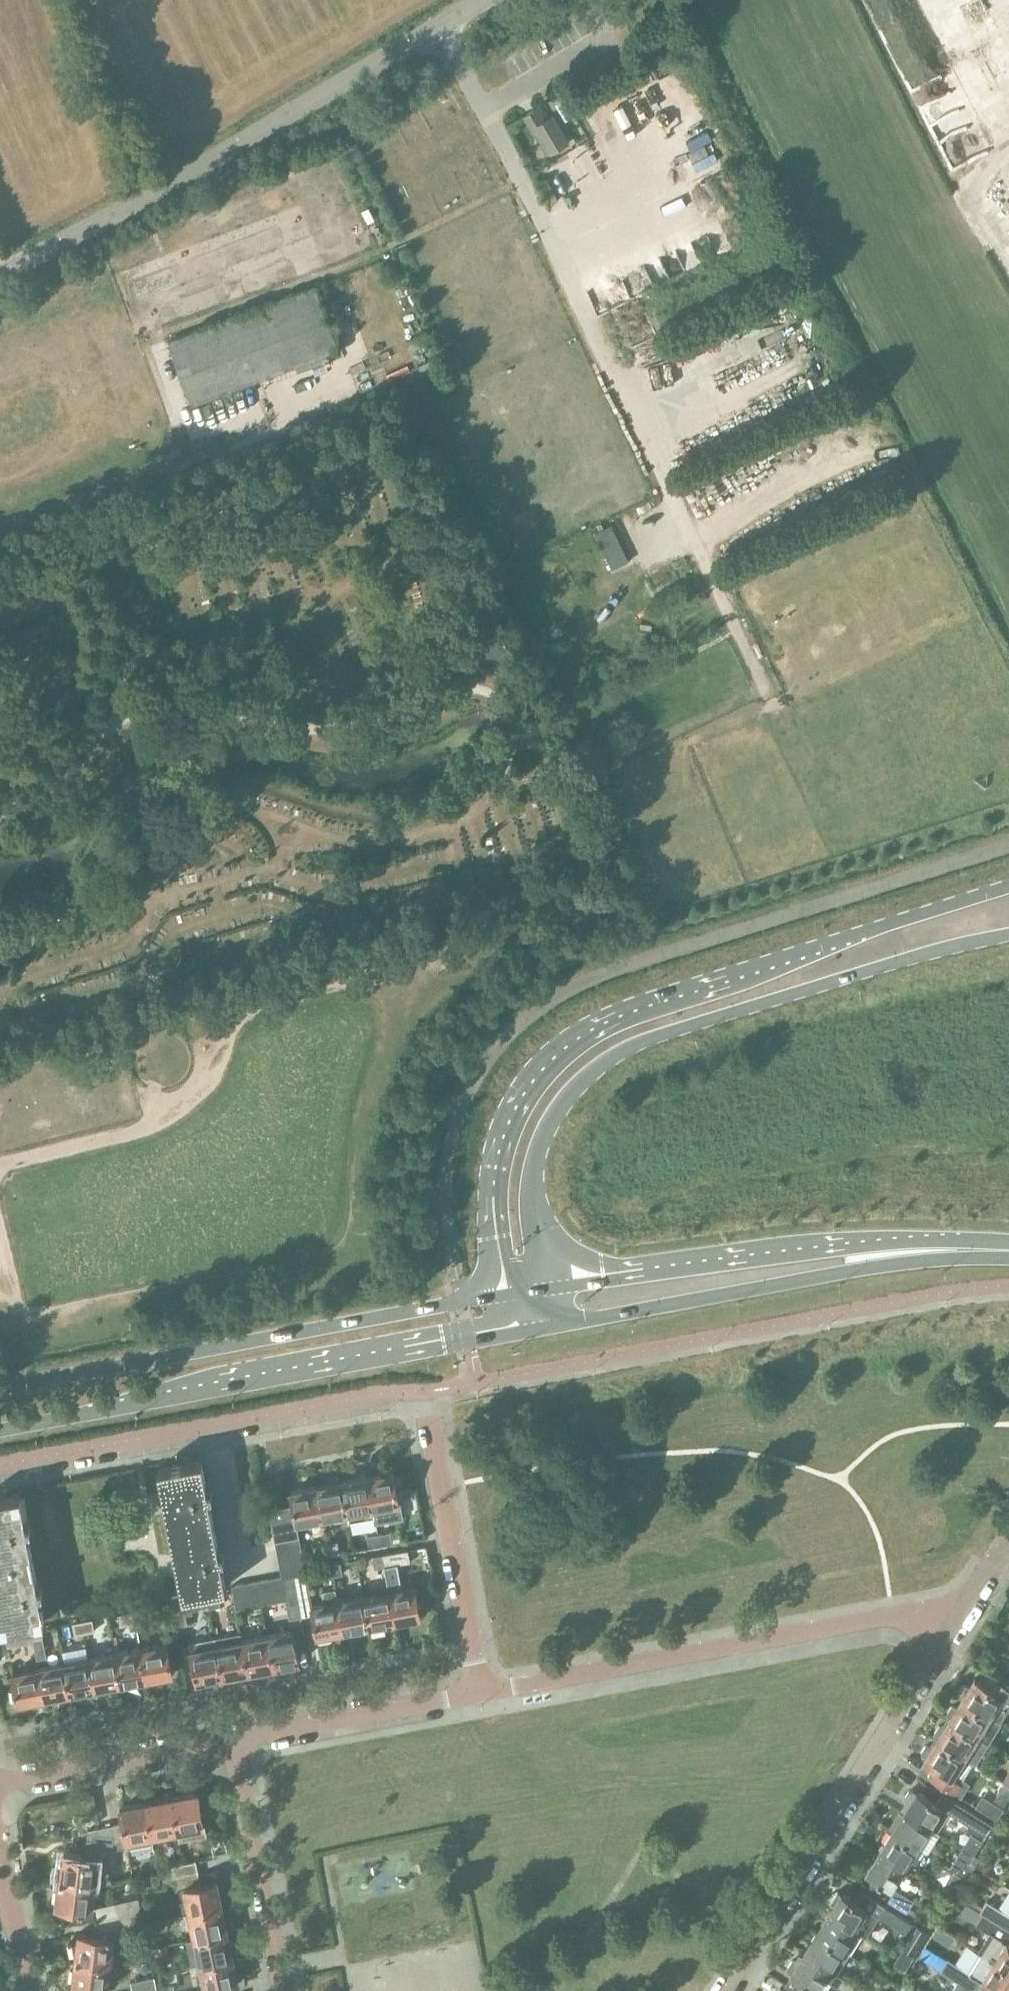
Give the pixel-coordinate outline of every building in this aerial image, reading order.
[(538,107),(524,115),(534,132),(537,131),(550,153),(569,142),(553,114),(545,119),(538,107)] [(315,285),(169,340),(192,403),(338,348),(315,285)] [(595,532),(613,569),(630,561),(612,524),(595,532)] [(471,648),(484,669),(512,652),(499,631),(471,648)] [(166,1503),(171,1530),(214,1522),(202,1459),(159,1466),(164,1494),(162,1495),(163,1499),(163,1504),(166,1503)] [(367,1476),(373,1508),(400,1502),(394,1471),(367,1476)] [(316,1485),(322,1517),(348,1513),(341,1481),(340,1477),(337,1475),(328,1477),(326,1480),(327,1483),(316,1485)] [(341,1481),(348,1513),(373,1508),(367,1476),(341,1481)] [(278,1553),(302,1548),(297,1522),(322,1517),(316,1485),(290,1490),(294,1509),(286,1510),(287,1516),(283,1517),(284,1524),(277,1525),(280,1540),(276,1541),(278,1553)] [(33,1557),(21,1492),(0,1496),(0,1563),(33,1557)] [(183,1594),(206,1590),(226,1587),(214,1522),(171,1530),(176,1557),(173,1558),(175,1568),(178,1567),(183,1594)] [(378,1534),(380,1546),(407,1541),(405,1529),(378,1534)] [(380,1546),(378,1534),(367,1536),(370,1548),(380,1546)] [(329,1555),(339,1553),(337,1542),(327,1544),(329,1555)] [(280,1565),(304,1560),(302,1548),(278,1553),(280,1565)] [(408,1549),(382,1554),(384,1566),(410,1561),(408,1549)] [(384,1566),(382,1554),(372,1556),(375,1568),(384,1566)] [(0,1563),(0,1621),(1,1628),(44,1620),(33,1557),(0,1563)] [(294,1573),(306,1571),(304,1560),(280,1565),(282,1576),(294,1573)] [(340,1562),(330,1564),(332,1576),(342,1574),(340,1562)] [(299,1597),(302,1616),(313,1614),(317,1635),(318,1635),(319,1638),(331,1636),(331,1633),(342,1630),(337,1600),(334,1587),(321,1590),(324,1602),(311,1605),(309,1595),(310,1595),(306,1571),(294,1573),(299,1597)] [(287,1599),(285,1599),(289,1619),(302,1616),(299,1597),(294,1573),(282,1576),(287,1599)] [(275,1601),(285,1599),(287,1599),(282,1576),(270,1578),(275,1601)] [(259,1580),(263,1603),(275,1601),(270,1578),(259,1580)] [(247,1582),(252,1605),(263,1603),(259,1580),(247,1582)] [(247,1582),(232,1585),(237,1608),(252,1605),(247,1582)] [(389,1590),(395,1621),(406,1618),(407,1621),(419,1619),(419,1616),(420,1616),(415,1585),(389,1590)] [(363,1595),(368,1626),(395,1621),(389,1590),(363,1595)] [(218,1593),(207,1595),(209,1608),(220,1606),(218,1593)] [(337,1600),(342,1630),(368,1626),(363,1595),(337,1600)] [(183,1600),(172,1602),(176,1626),(188,1623),(183,1600)] [(144,1608),(134,1610),(137,1622),(146,1620),(144,1608)] [(137,1622),(134,1610),(124,1612),(127,1624),(137,1622)] [(93,1618),(83,1620),(85,1631),(95,1630),(93,1618)] [(85,1631),(83,1620),(73,1621),(75,1633),(85,1631)] [(31,1629),(33,1641),(44,1639),(42,1627),(31,1629)] [(33,1641),(31,1629),(5,1634),(7,1646),(33,1641)] [(269,1634),(275,1666),(300,1661),(294,1630),(269,1634)] [(215,1637),(222,1676),(248,1671),(242,1639),(241,1632),(215,1637)] [(242,1639),(248,1671),(275,1666),(269,1634),(242,1639)] [(215,1637),(202,1640),(190,1642),(197,1680),(222,1676),(215,1637)] [(142,1647),(148,1678),(172,1673),(166,1643),(142,1647)] [(148,1678),(142,1647),(115,1652),(121,1684),(135,1682),(134,1680),(148,1678)] [(121,1684),(115,1652),(90,1657),(96,1688),(107,1685),(107,1687),(121,1684)] [(96,1688),(90,1657),(64,1662),(70,1694),(83,1691),(83,1690),(96,1688)] [(70,1694),(64,1662),(38,1667),(43,1697),(55,1695),(56,1697),(70,1694)] [(43,1697),(38,1667),(12,1671),(15,1689),(13,1690),(15,1700),(17,1699),(18,1702),(43,1697)] [(967,1685),(964,1685),(959,1693),(960,1696),(963,1697),(962,1698),(1000,1721),(1008,1708),(1008,1685),(1003,1682),(997,1692),(975,1678),(970,1686),(967,1685)] [(1000,1721),(962,1698),(949,1718),(976,1735),(984,1723),(995,1730),(1000,1721)] [(964,1756),(972,1761),(975,1763),(988,1743),(949,1719),(937,1739),(964,1756)] [(964,1756),(937,1739),(924,1759),(951,1776),(964,1756)] [(992,1801),(1003,1808),(1008,1798),(1008,1784),(1005,1781),(998,1791),(992,1801)] [(943,1792),(937,1802),(917,1790),(904,1810),(930,1826),(942,1807),(982,1833),(989,1821),(943,1792)] [(172,1797),(178,1830),(203,1825),(197,1792),(172,1797)] [(996,1818),(1003,1808),(992,1801),(982,1795),(976,1805),(996,1818)] [(172,1797),(146,1802),(151,1834),(178,1830),(172,1797)] [(123,1822),(111,1824),(116,1848),(153,1841),(151,1834),(146,1802),(120,1807),(123,1822)] [(930,1826),(904,1810),(891,1831),(917,1847),(930,1826)] [(56,1863),(59,1880),(95,1885),(99,1858),(103,1850),(116,1848),(111,1824),(89,1829),(86,1856),(63,1854),(62,1862),(56,1863)] [(917,1847),(891,1831),(878,1851),(905,1867),(917,1847)] [(962,1846),(964,1847),(975,1854),(983,1840),(970,1833),(962,1846)] [(970,1861),(975,1854),(964,1847),(959,1854),(970,1861)] [(905,1867),(878,1851),(873,1860),(869,1857),(862,1867),(867,1870),(866,1871),(892,1888),(905,1867)] [(977,1865),(987,1871),(993,1861),(983,1855),(977,1865)] [(172,1865),(174,1876),(198,1872),(195,1860),(172,1865)] [(174,1876),(172,1865),(160,1867),(163,1881),(175,1879),(174,1876)] [(962,1874),(958,1872),(954,1869),(946,1882),(954,1887),(962,1874)] [(184,1886),(190,1912),(222,1906),(216,1880),(200,1883),(198,1872),(174,1876),(175,1879),(176,1888),(184,1886)] [(95,1885),(59,1880),(56,1905),(65,1906),(66,1911),(79,1909),(84,1909),(84,1908),(92,1909),(95,1885)] [(889,1900),(907,1911),(913,1899),(895,1888),(889,1900)] [(841,1891),(829,1912),(862,1932),(866,1935),(878,1915),(891,1923),(897,1913),(876,1900),(870,1909),(841,1891)] [(141,1909),(139,1897),(115,1902),(117,1914),(118,1914),(141,1909)] [(987,1902),(981,1912),(982,1913),(1008,1929),(1008,1915),(987,1902)] [(190,1912),(195,1938),(227,1931),(222,1906),(190,1912)] [(73,1942),(76,1959),(112,1964),(112,1962),(116,1963),(119,1937),(121,1937),(122,1925),(144,1921),(141,1909),(118,1914),(117,1914),(99,1918),(101,1929),(99,1929),(100,1935),(79,1932),(78,1941),(73,1942)] [(816,1932),(849,1953),(862,1932),(829,1912),(816,1932)] [(981,1954),(1008,1971),(1008,1929),(982,1913),(975,1924),(990,1932),(978,1952),(981,1954)] [(929,1932),(918,1926),(908,1943),(918,1949),(929,1932)] [(191,1966),(200,1964),(232,1957),(232,1956),(238,1955),(235,1942),(229,1943),(227,1931),(195,1938),(186,1940),(191,1966)] [(816,1932),(804,1952),(837,1973),(849,1953),(816,1932)] [(166,1957),(163,1944),(154,1946),(157,1959),(166,1957)] [(903,1948),(899,1955),(910,1962),(914,1955),(903,1948)] [(816,1988),(823,1977),(838,1986),(843,1977),(837,1973),(804,1952),(797,1963),(794,1961),(790,1962),(788,1967),(788,1970),(791,1972),(791,1973),(811,1986),(808,1990),(821,1990),(816,1988)] [(958,1983),(971,1990),(978,1990),(983,1983),(997,1990),(1008,1990),(1008,1971),(981,1954),(977,1960),(986,1966),(979,1979),(948,1960),(941,1972),(958,1983)] [(910,1962),(899,1955),(894,1963),(905,1970),(910,1962)] [(207,1990),(238,1983),(232,1957),(200,1964),(206,1990),(200,1990),(207,1990)] [(112,1964),(76,1959),(73,1984),(81,1985),(82,1990),(95,1988),(100,1988),(100,1987),(109,1988),(112,1964)] [(157,1988),(155,1976),(131,1981),(133,1990),(142,1990),(157,1988)]
